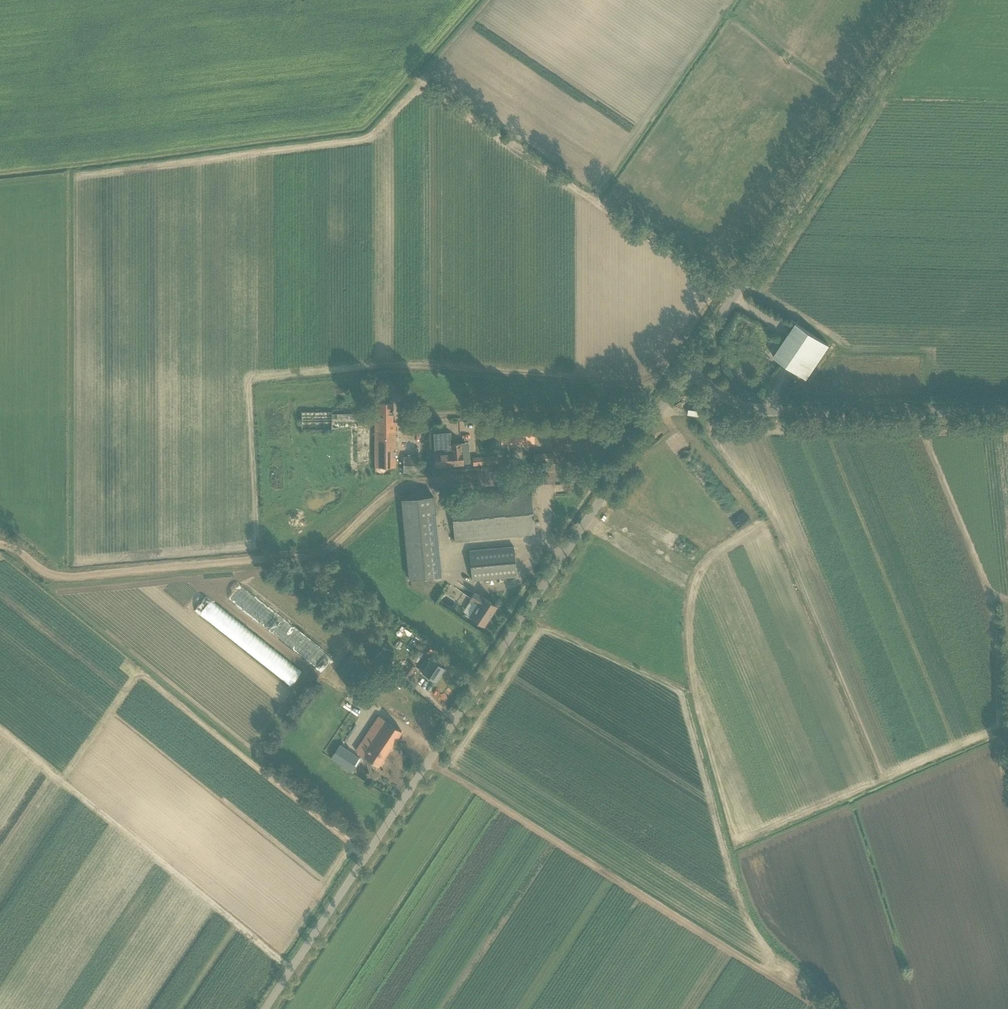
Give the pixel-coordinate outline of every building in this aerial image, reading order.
[(773,357),(806,379),(829,346),(796,323),(773,357)] [(392,403),(382,403),(379,403),(379,422),(375,422),(375,475),(381,475),(391,475),(390,467),(395,467),(395,421),(392,421),(392,403)] [(332,412),(332,411),(301,411),(302,431),(333,431),(333,428),(367,428),(367,413),(332,412)] [(534,443),(533,437),(533,427),(501,427),(502,437),(502,443),(534,443)] [(451,432),(433,433),(435,453),(435,466),(452,465),(463,464),(463,463),(469,462),(468,442),(451,443),(451,432)] [(552,452),(534,453),(535,462),(552,462),(552,452)] [(497,455),(473,457),(473,465),(498,463),(497,455)] [(419,472),(419,466),(419,456),(403,456),(403,472),(419,472)] [(575,494),(575,485),(559,486),(559,494),(575,494)] [(531,490),(521,491),(460,496),(450,497),(454,541),(525,534),(535,534),(531,490)] [(409,579),(441,576),(433,496),(401,499),(409,579)] [(513,547),(504,547),(469,551),(472,580),(506,577),(516,576),(513,547)] [(230,601),(326,672),(338,657),(241,586),(230,601)] [(483,626),(485,624),(497,606),(488,600),(482,597),(474,592),(470,598),(478,603),(469,617),(483,626)] [(209,597),(196,613),(297,687),(308,672),(254,633),(255,632),(209,597)] [(419,650),(414,659),(417,661),(423,653),(419,650)] [(417,669),(427,675),(435,681),(444,667),(435,662),(431,659),(425,667),(420,664),(417,669)] [(416,683),(408,678),(415,667),(410,664),(403,674),(401,673),(397,678),(413,689),(416,683)] [(355,751),(370,760),(378,766),(401,731),(393,725),(379,716),(355,751)] [(331,759),(350,772),(359,758),(340,745),(331,759)]
